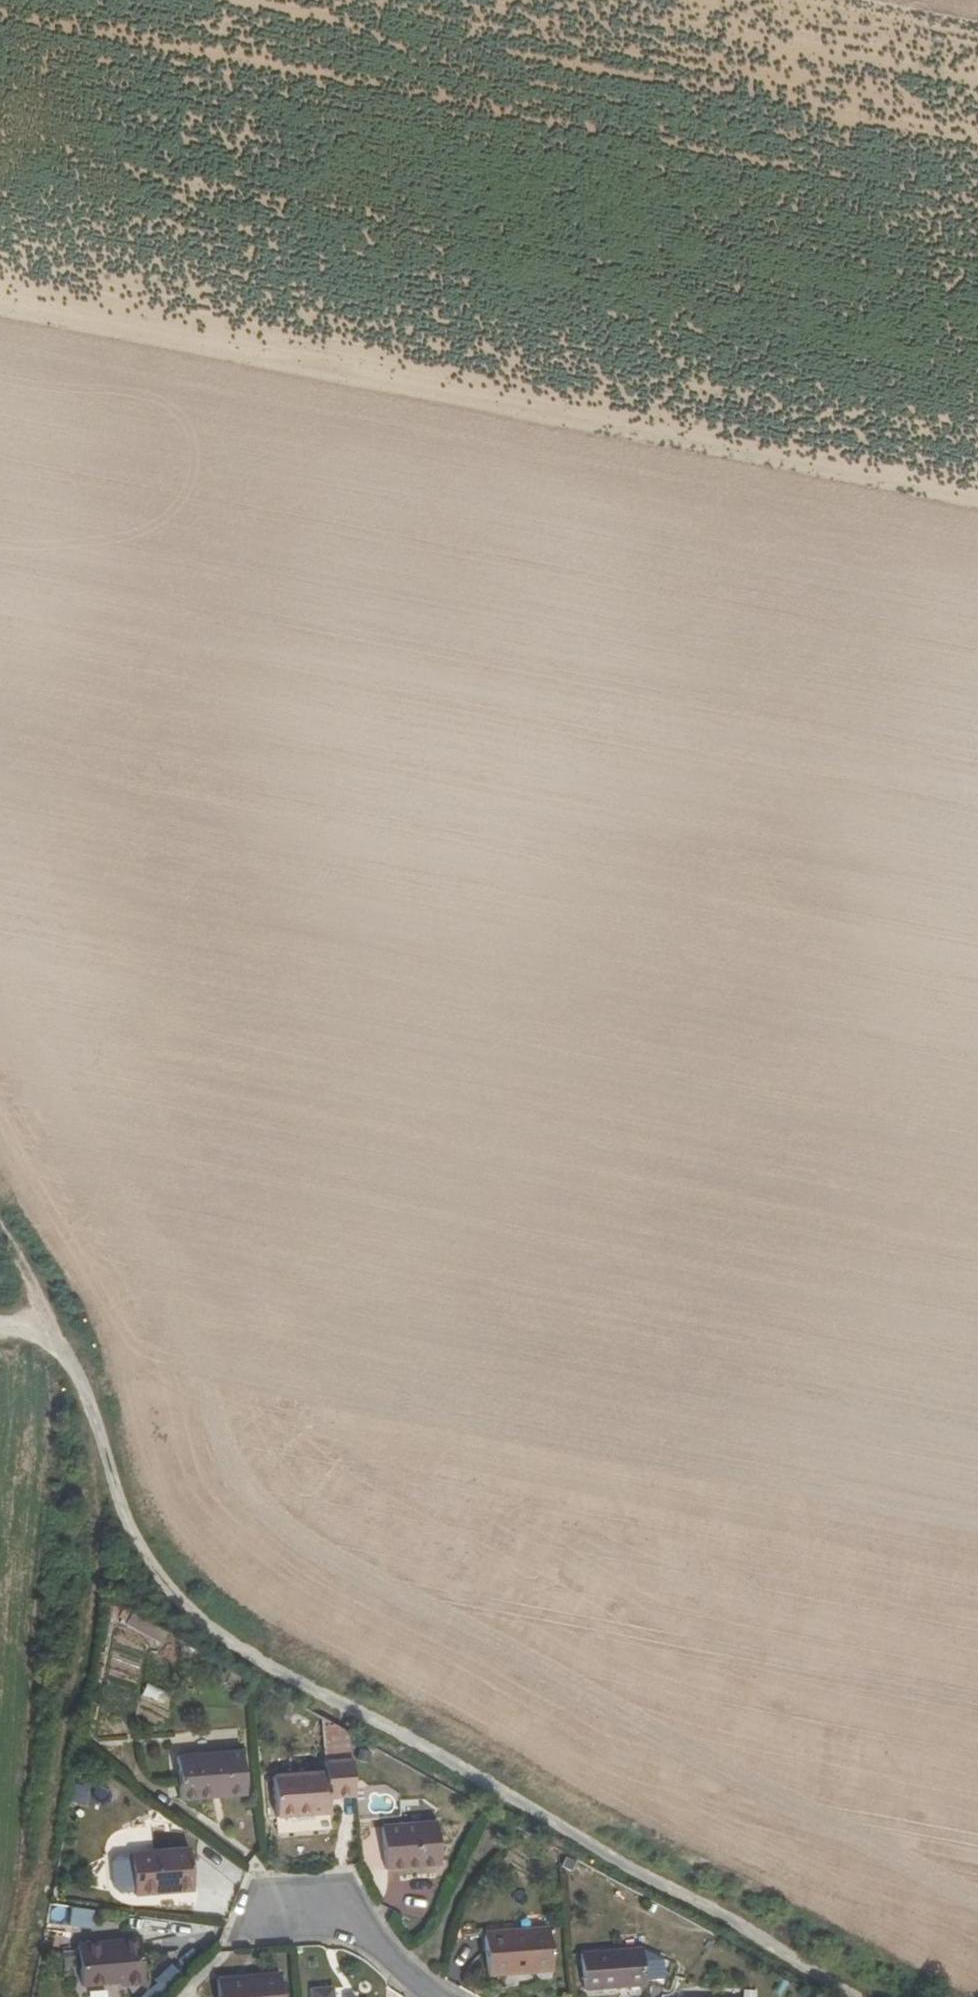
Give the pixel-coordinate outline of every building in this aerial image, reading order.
[(183,1800),(246,1795),(242,1751),(179,1757),(183,1800)] [(353,1799),(350,1760),(324,1763),(324,1772),(274,1777),(276,1818),(328,1816),(328,1801),(353,1799)] [(436,1824),(381,1828),(384,1871),(439,1868),(436,1824)] [(135,1896),(193,1892),(190,1850),(132,1855),(135,1896)] [(548,1928),(484,1934),(487,1977),(552,1972),(548,1928)] [(139,1940),(78,1945),(82,1986),(121,1984),(121,1987),(142,1986),(139,1940)] [(659,1979),(656,1948),(579,1955),(581,1991),(643,1987),(643,1981),(659,1979)] [(279,1974),(216,1980),(218,1996),(281,1996),(279,1974)]
